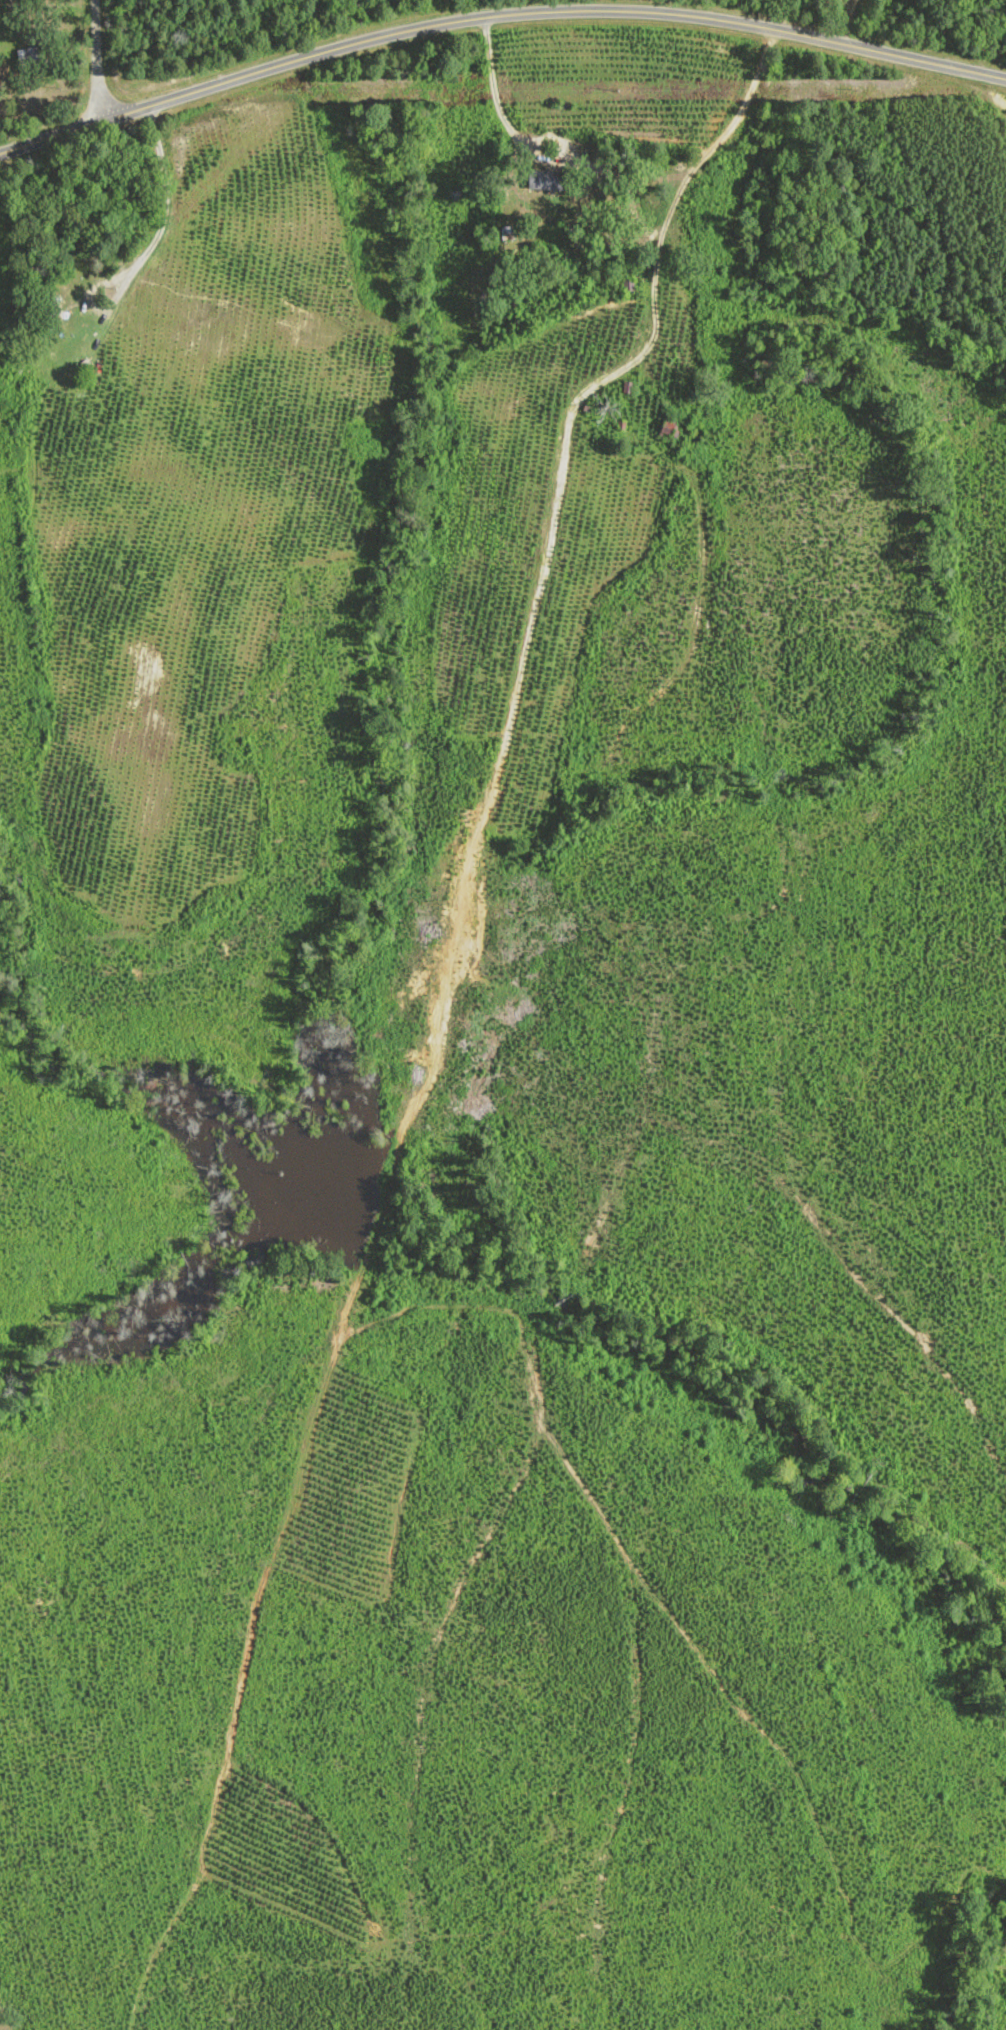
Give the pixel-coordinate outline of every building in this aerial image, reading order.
[(49,67),(43,44),(17,50),(23,74),(49,67)] [(529,189),(567,189),(567,171),(529,171),(529,189)] [(93,299),(83,296),(79,308),(89,311),(93,299)]
